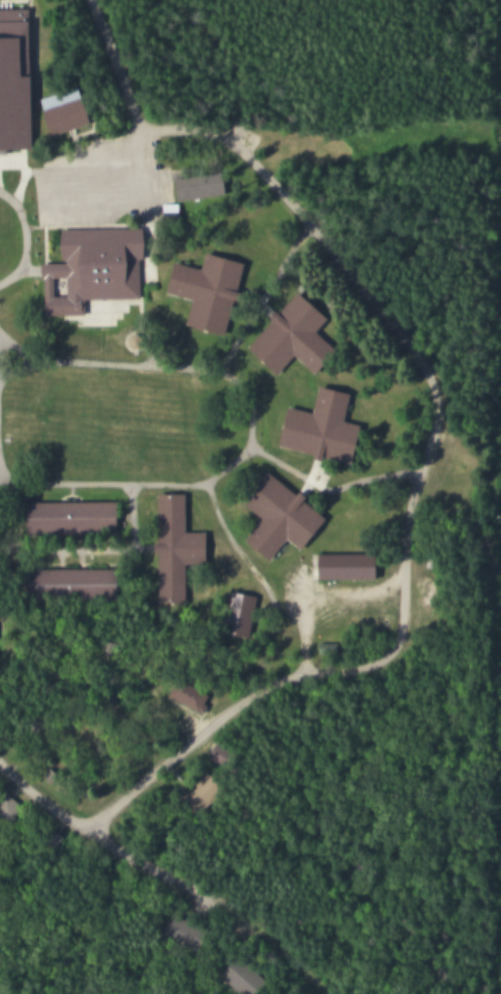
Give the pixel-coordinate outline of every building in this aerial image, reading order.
[(22,144),(0,144),(0,6),(21,6),(22,144)] [(31,96),(72,83),(86,122),(45,135),(31,96)] [(168,175),(213,170),(217,192),(169,198),(168,175)] [(53,223),(134,222),(135,255),(132,255),(134,295),(79,298),(79,313),(34,313),(33,260),(55,260),(53,223)] [(168,258),(193,264),(198,248),(235,258),(213,331),(179,320),(185,296),(159,288),(168,258)] [(301,296),(329,320),(317,333),(338,352),(319,374),(296,354),(280,373),(254,350),(301,296)] [(291,409),(316,416),(323,389),(350,396),(343,422),(364,427),(354,466),(281,447),(291,409)] [(271,471),(245,503),(267,522),(251,542),(273,560),(290,539),(306,552),(332,521),(271,471)] [(148,596),(150,488),(178,489),(178,527),(197,527),(196,556),(178,556),(177,597),(148,596)] [(64,497),(64,529),(18,529),(19,497),(64,497)] [(64,497),(110,497),(110,529),(64,529),(64,497)] [(65,565),(65,597),(19,597),(19,565),(65,565)] [(65,565),(111,565),(111,597),(65,597),(65,565)]
